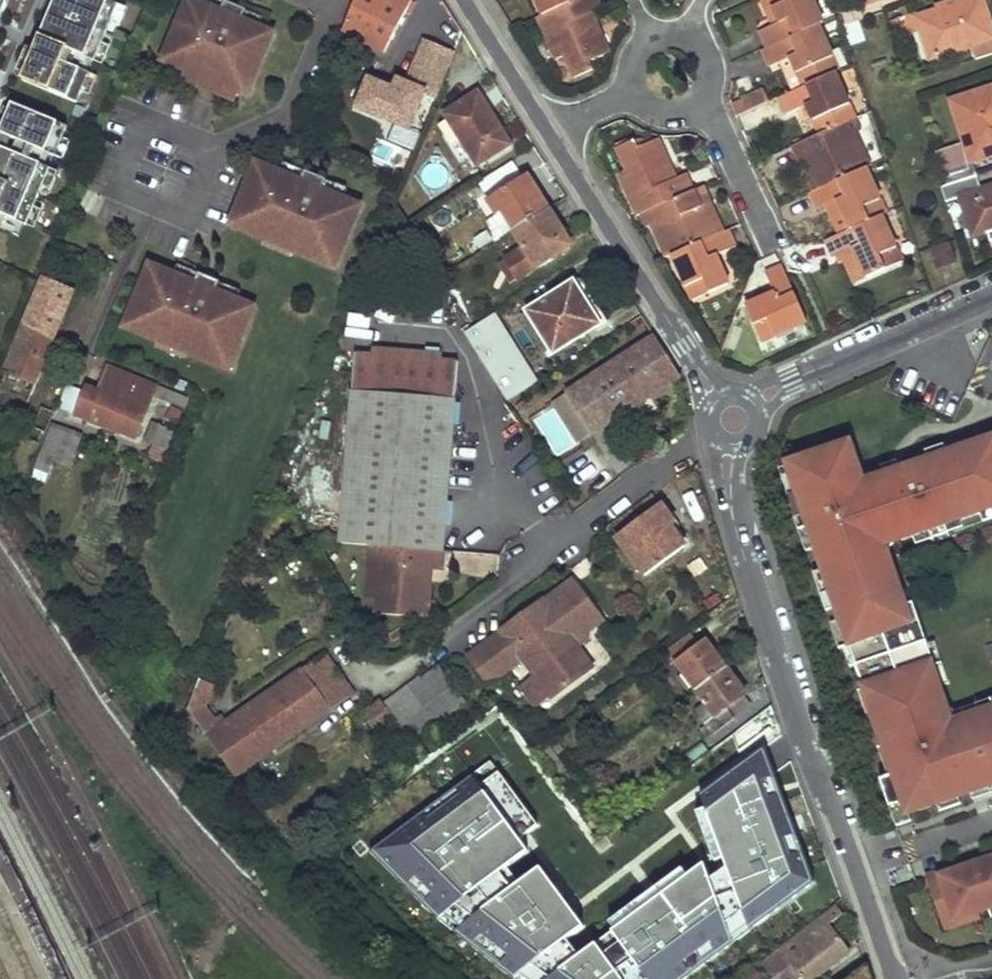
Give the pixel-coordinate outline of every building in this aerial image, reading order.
[(8,0),(0,0),(0,19),(8,0)] [(38,38),(90,60),(94,62),(101,43),(110,23),(118,5),(115,4),(107,0),(55,0),(38,38)] [(191,0),(188,0),(162,63),(185,73),(238,95),(247,99),(273,35),(259,29),(205,6),(191,0)] [(217,0),(207,0),(205,6),(259,29),(263,20),(217,0)] [(410,0),(356,0),(342,31),(380,50),(410,0)] [(544,16),(579,0),(536,0),(544,16)] [(544,16),(539,19),(559,60),(567,55),(577,75),(596,67),(592,58),(604,53),(594,32),(602,28),(594,13),(603,8),(599,0),(579,0),(544,16)] [(759,28),(766,44),(813,21),(819,19),(809,0),(765,0),(775,21),(759,28)] [(913,12),(926,52),(968,40),(972,52),(991,45),(991,36),(981,0),(948,0),(913,12)] [(118,27),(126,8),(118,5),(110,23),(118,27)] [(766,44),(761,47),(769,61),(787,52),(801,83),(830,70),(835,67),(813,21),(766,44)] [(594,32),(604,53),(612,49),(602,28),(594,32)] [(38,38),(33,50),(85,72),(90,60),(38,38)] [(454,53),(426,41),(408,83),(399,79),(395,88),(370,79),(358,106),(409,127),(425,91),(436,95),(454,53)] [(102,65),(110,46),(101,43),(94,62),(102,65)] [(33,50),(21,79),(76,103),(81,92),(88,73),(85,72),(33,50)] [(801,83),(777,95),(785,110),(801,102),(815,132),(840,121),(853,115),(830,70),(801,83)] [(89,95),(97,77),(88,73),(81,92),(89,95)] [(185,73),(181,82),(234,104),(238,95),(185,73)] [(969,157),(991,150),(991,82),(948,94),(963,143),(967,157),(969,157)] [(762,89),(742,98),(747,109),(767,99),(762,89)] [(478,94),(446,115),(478,165),(510,145),(478,94)] [(10,103),(0,127),(0,133),(48,154),(53,156),(61,138),(66,126),(10,103)] [(815,132),(790,144),(798,159),(809,155),(814,164),(810,167),(819,184),(861,165),(868,162),(851,128),(845,131),(840,121),(815,132)] [(43,166),(48,154),(0,133),(0,147),(43,166)] [(672,161),(659,137),(653,140),(665,165),(672,161)] [(61,160),(69,141),(61,138),(53,156),(61,160)] [(653,208),(696,188),(688,169),(678,173),(672,161),(665,165),(653,140),(639,145),(635,138),(618,146),(629,168),(620,171),(640,215),(653,208)] [(963,143),(936,152),(941,166),(967,157),(963,143)] [(21,224),(23,225),(31,206),(40,186),(48,168),(43,166),(0,147),(0,215),(21,224)] [(812,188),(819,184),(810,167),(814,164),(809,155),(798,159),(812,188)] [(944,179),(974,169),(969,157),(967,157),(941,166),(940,167),(944,179)] [(279,175),(255,165),(228,228),(263,242),(264,243),(267,235),(294,246),(290,254),(291,255),(333,272),(360,209),(343,201),(279,175)] [(812,188),(808,191),(816,205),(823,201),(834,196),(849,226),(877,213),(882,210),(861,165),(819,184),(812,188)] [(347,192),(283,166),(279,175),(343,201),(347,192)] [(48,190),(56,171),(48,168),(40,186),(48,190)] [(979,184),(974,169),(944,179),(942,182),(946,195),(960,192),(974,238),(991,232),(991,180),(979,184)] [(526,177),(489,200),(510,234),(514,231),(548,210),(526,177)] [(659,218),(652,222),(669,256),(676,253),(715,234),(707,216),(704,218),(699,206),(709,201),(701,185),(696,188),(653,208),(659,218)] [(834,196),(823,201),(837,232),(849,226),(834,196)] [(707,216),(715,234),(723,231),(709,201),(699,206),(704,218),(707,216)] [(31,228),(39,210),(31,206),(23,225),(31,228)] [(548,210),(514,231),(536,268),(570,247),(548,210)] [(863,274),(899,257),(877,213),(849,226),(837,232),(822,239),(830,254),(837,250),(848,245),(863,274)] [(16,236),(21,224),(0,215),(0,229),(16,236)] [(715,234),(676,253),(697,297),(729,282),(715,253),(735,244),(727,229),(723,231),(715,234)] [(931,241),(937,260),(958,254),(951,234),(931,241)] [(263,242),(261,247),(290,259),(291,255),(290,254),(294,246),(267,235),(264,243),(263,242)] [(848,245),(837,250),(851,280),(863,274),(848,245)] [(524,249),(505,261),(516,280),(536,268),(524,249)] [(505,261),(499,265),(511,283),(516,280),(505,261)] [(759,341),(809,320),(787,274),(783,264),(765,271),(773,292),(743,305),(759,341)] [(172,276),(148,266),(121,330),(156,344),(158,345),(161,337),(187,348),(184,356),(185,356),(227,373),(253,309),(236,302),(172,276)] [(240,293),(176,267),(172,276),(236,302),(240,293)] [(43,279),(3,376),(36,388),(75,292),(43,279)] [(572,283),(526,312),(553,353),(599,325),(572,283)] [(494,314),(472,328),(465,333),(508,400),(537,382),(494,314)] [(156,344),(155,349),(183,361),(185,356),(184,356),(187,348),(161,337),(158,345),(156,344)] [(681,378),(655,337),(566,394),(591,435),(681,378)] [(373,354),(356,353),(341,543),(370,545),(442,551),(457,362),(440,360),(441,354),(373,348),(373,354)] [(87,391),(77,416),(140,439),(156,398),(186,409),(190,398),(113,369),(102,396),(87,391)] [(67,382),(52,384),(31,441),(43,445),(67,382)] [(591,435),(566,394),(552,402),(577,443),(591,435)] [(164,428),(156,446),(168,450),(175,433),(164,428)] [(54,429),(43,454),(56,459),(66,434),(54,429)] [(66,434),(56,459),(77,468),(88,443),(66,434)] [(792,466),(802,494),(792,497),(799,517),(799,520),(809,516),(813,528),(810,529),(816,549),(824,570),(836,609),(840,620),(845,635),(848,633),(852,646),(860,643),(912,625),(907,611),(910,610),(909,607),(905,594),(897,597),(886,566),(893,553),(880,547),(885,537),(899,532),(902,540),(906,542),(917,538),(949,528),(984,516),(991,513),(991,440),(950,454),(932,460),(914,466),(918,480),(898,487),(893,474),(879,478),(876,487),(866,491),(851,447),(792,466)] [(873,480),(861,444),(851,447),(866,491),(876,487),(879,478),(873,480)] [(948,447),(929,453),(932,460),(950,454),(948,447)] [(792,466),(783,470),(792,497),(802,494),(792,466)] [(914,466),(893,474),(898,487),(918,480),(914,466)] [(662,505),(618,537),(647,575),(691,543),(662,505)] [(984,516),(986,523),(991,521),(991,513),(984,516)] [(799,517),(798,517),(809,551),(816,549),(810,529),(813,528),(809,516),(799,520),(799,517)] [(949,528),(917,538),(921,550),(953,539),(949,528)] [(899,532),(885,537),(880,547),(893,553),(902,540),(899,532)] [(442,551),(370,545),(366,598),(375,599),(374,614),(428,618),(431,578),(422,577),(423,570),(432,570),(440,571),(442,551)] [(905,594),(893,553),(886,566),(897,597),(905,594)] [(432,570),(423,570),(422,577),(431,578),(432,570)] [(836,609),(824,570),(816,573),(829,611),(836,609)] [(503,633),(471,658),(486,678),(501,674),(522,659),(536,677),(549,695),(551,697),(592,666),(579,649),(574,642),(592,629),(603,620),(573,580),(544,602),(542,601),(502,631),(503,633)] [(916,605),(909,607),(910,610),(907,611),(912,625),(921,622),(916,605)] [(840,620),(830,623),(839,650),(846,648),(852,646),(848,633),(845,635),(840,620)] [(860,643),(866,661),(858,663),(867,689),(869,688),(879,716),(884,733),(899,774),(890,777),(882,780),(892,808),(903,803),(907,815),(911,814),(939,804),(960,797),(972,793),(967,777),(979,774),(984,791),(991,788),(991,710),(958,721),(954,730),(949,728),(947,722),(952,713),(949,702),(943,686),(929,644),(921,622),(912,625),(860,643)] [(592,629),(574,642),(579,649),(591,641),(592,629)] [(689,635),(668,651),(697,690),(728,667),(708,639),(698,645),(689,635)] [(951,684),(937,641),(929,644),(943,686),(951,684)] [(852,646),(846,648),(852,665),(858,663),(866,661),(860,643),(852,646)] [(328,654),(206,736),(235,777),(355,696),(328,654)] [(438,666),(408,688),(423,710),(434,726),(465,704),(438,666)] [(728,667),(697,690),(716,715),(705,723),(714,735),(736,720),(728,709),(748,694),(728,667)] [(549,695),(536,677),(522,688),(535,705),(549,695)] [(205,709),(213,687),(200,682),(188,713),(201,731),(215,722),(205,709)] [(408,688),(385,706),(393,719),(400,728),(423,710),(408,688)] [(867,689),(861,691),(870,718),(879,716),(869,688),(867,689)] [(728,709),(736,720),(755,703),(748,694),(728,709)] [(393,719),(385,706),(381,701),(363,715),(376,732),(393,719)] [(890,777),(899,774),(884,733),(876,736),(890,777)] [(812,881),(763,754),(706,797),(754,924),(812,881)] [(974,801),(991,794),(991,788),(984,791),(979,774),(967,777),(972,793),(974,801)] [(527,846),(471,780),(376,852),(438,920),(527,846)] [(939,804),(941,812),(963,804),(960,797),(939,804)] [(892,808),(898,826),(913,821),(911,814),(907,815),(903,803),(892,808)] [(986,855),(926,876),(929,883),(944,878),(943,874),(961,868),(962,872),(989,863),(987,859),(986,855)] [(940,917),(973,906),(974,911),(978,910),(991,905),(991,858),(987,859),(989,863),(962,872),(961,868),(943,874),(944,878),(929,883),(940,917)] [(584,924),(541,869),(459,930),(516,973),(584,924)] [(706,869),(618,927),(654,978),(678,978),(748,931),(706,869)] [(779,952),(800,978),(812,978),(849,950),(830,925),(843,914),(838,906),(779,952)] [(940,917),(946,933),(982,921),(978,910),(974,911),(973,906),(940,917)] [(599,945),(550,978),(627,978),(599,945)] [(763,965),(774,978),(800,978),(779,952),(763,965)] [(850,978),(870,978),(866,967),(850,978)]
